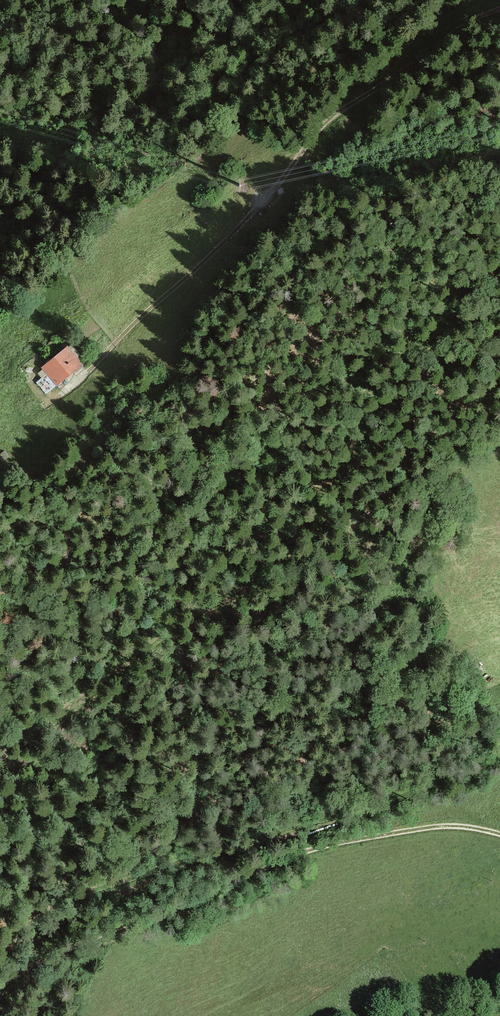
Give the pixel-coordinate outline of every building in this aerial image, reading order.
[(70,343),(42,366),(58,385),(86,362),(70,343)]
